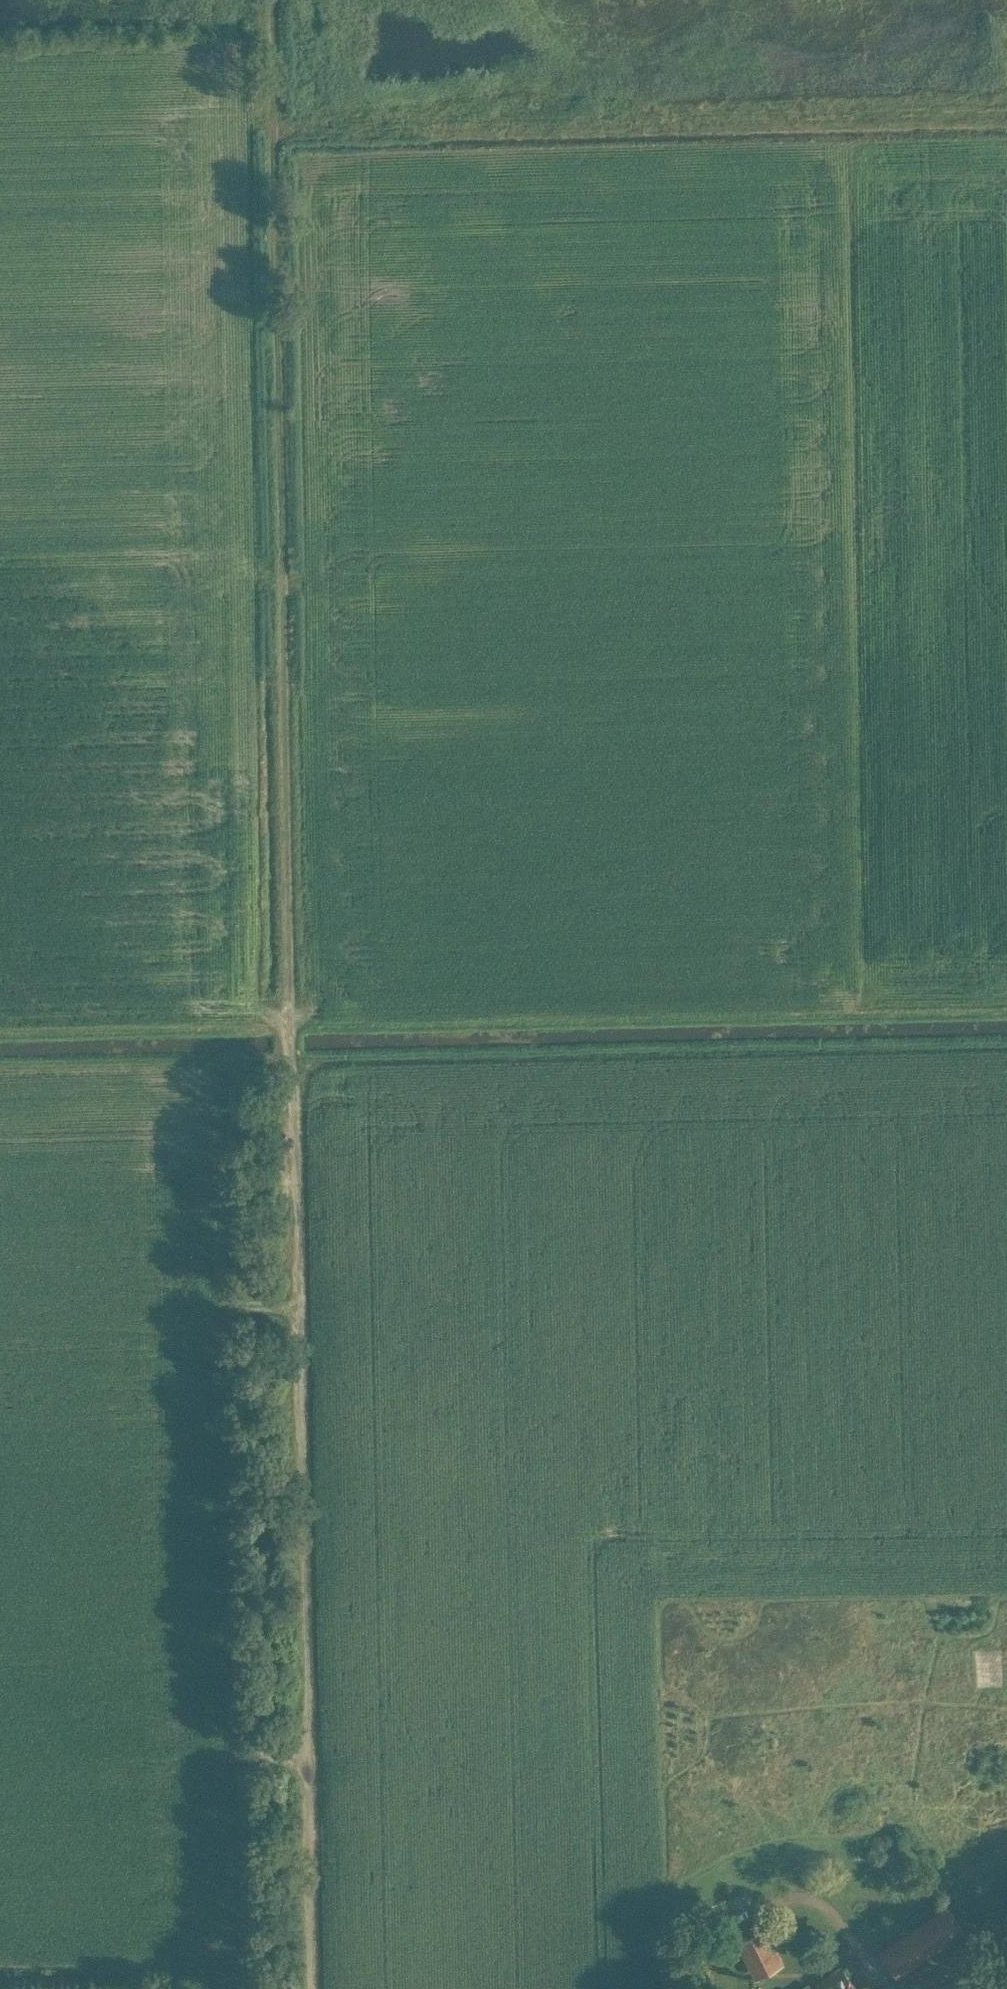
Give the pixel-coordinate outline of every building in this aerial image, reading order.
[(881,1949),(885,1956),(897,1973),(964,1929),(948,1905),(881,1949)] [(737,1940),(754,1975),(782,1961),(765,1925),(737,1940)] [(843,1968),(840,1965),(815,1983),(812,1979),(800,1988),(859,1988),(843,1968)]
